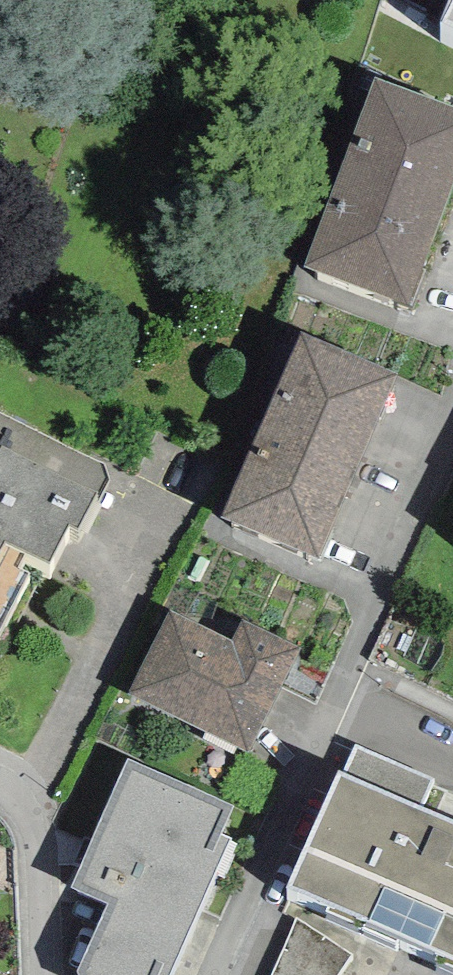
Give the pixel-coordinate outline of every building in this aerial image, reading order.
[(441,21),(452,28),(452,0),(449,0),(441,21)] [(375,76),(305,267),(409,306),(452,184),(452,107),(375,76)] [(395,372),(302,331),(222,518),(319,557),(395,372)] [(78,529),(94,497),(99,500),(109,480),(103,464),(0,411),(0,631),(29,573),(19,567),(25,553),(49,564),(70,525),(78,529)] [(231,640),(169,610),(130,693),(247,752),(299,647),(243,620),(231,640)] [(287,887),(452,960),(452,819),(423,806),(435,780),(357,744),(344,772),(339,770),(287,887)] [(231,838),(221,834),(234,805),(128,758),(71,886),(107,904),(78,971),(79,974),(170,974),(231,838)] [(351,956),(297,919),(272,974),(338,974),(351,956)]
